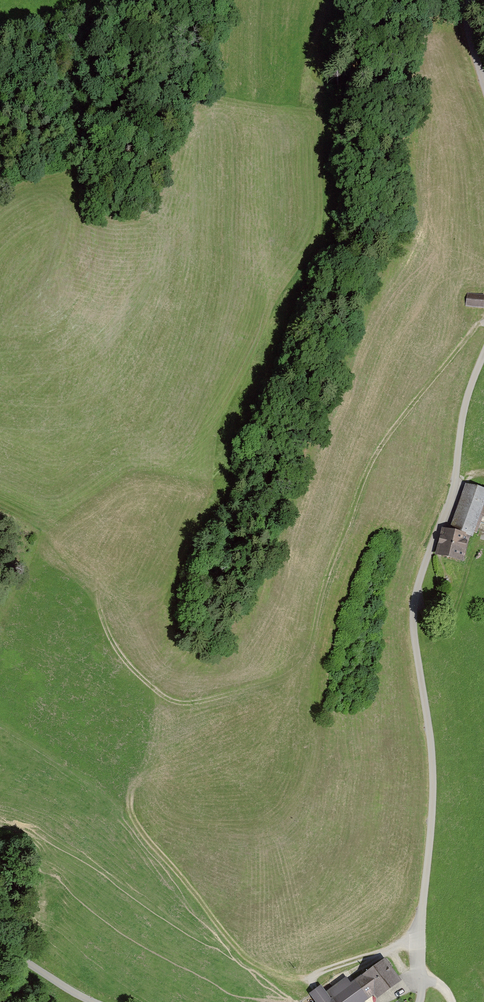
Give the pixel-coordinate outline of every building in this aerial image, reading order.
[(466,296),(465,306),(483,309),(483,301),(483,299),(466,296)] [(443,531),(435,557),(459,564),(467,538),(472,540),(479,518),(483,519),(483,492),(463,486),(449,533),(443,531)] [(369,997),(372,1001),(398,983),(382,960),(349,983),(345,978),(325,992),(320,985),(307,994),(313,1001),(362,1001),(369,997)]
